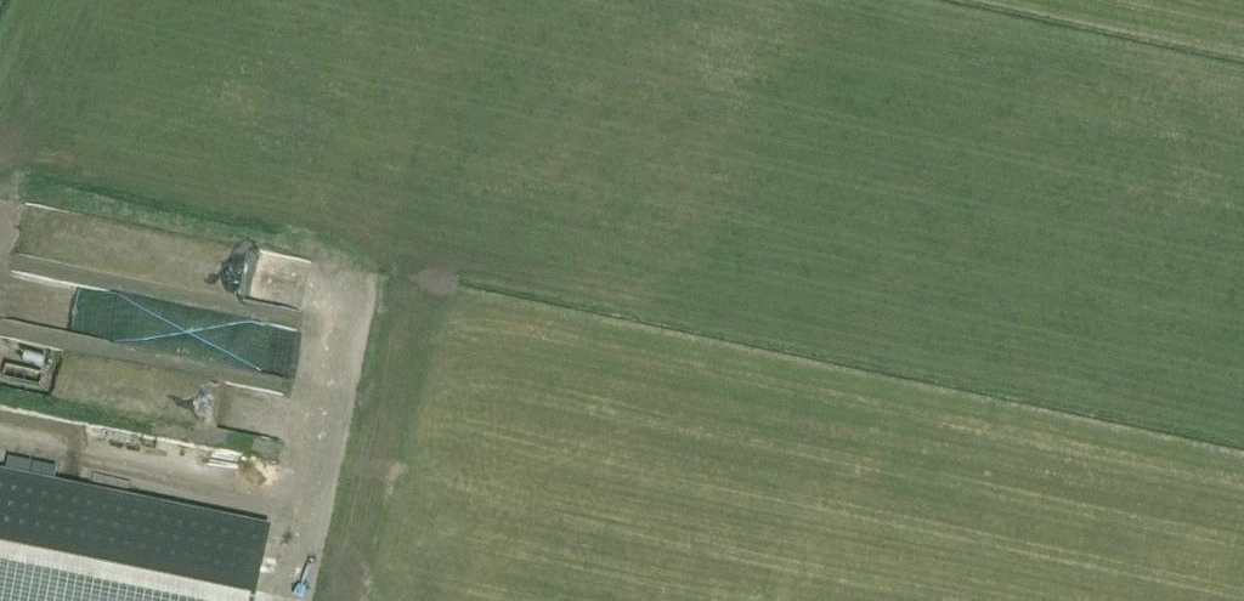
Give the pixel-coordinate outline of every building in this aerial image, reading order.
[(260,584),(270,530),(40,484),(0,476),(0,600),(257,600),(260,584)]
